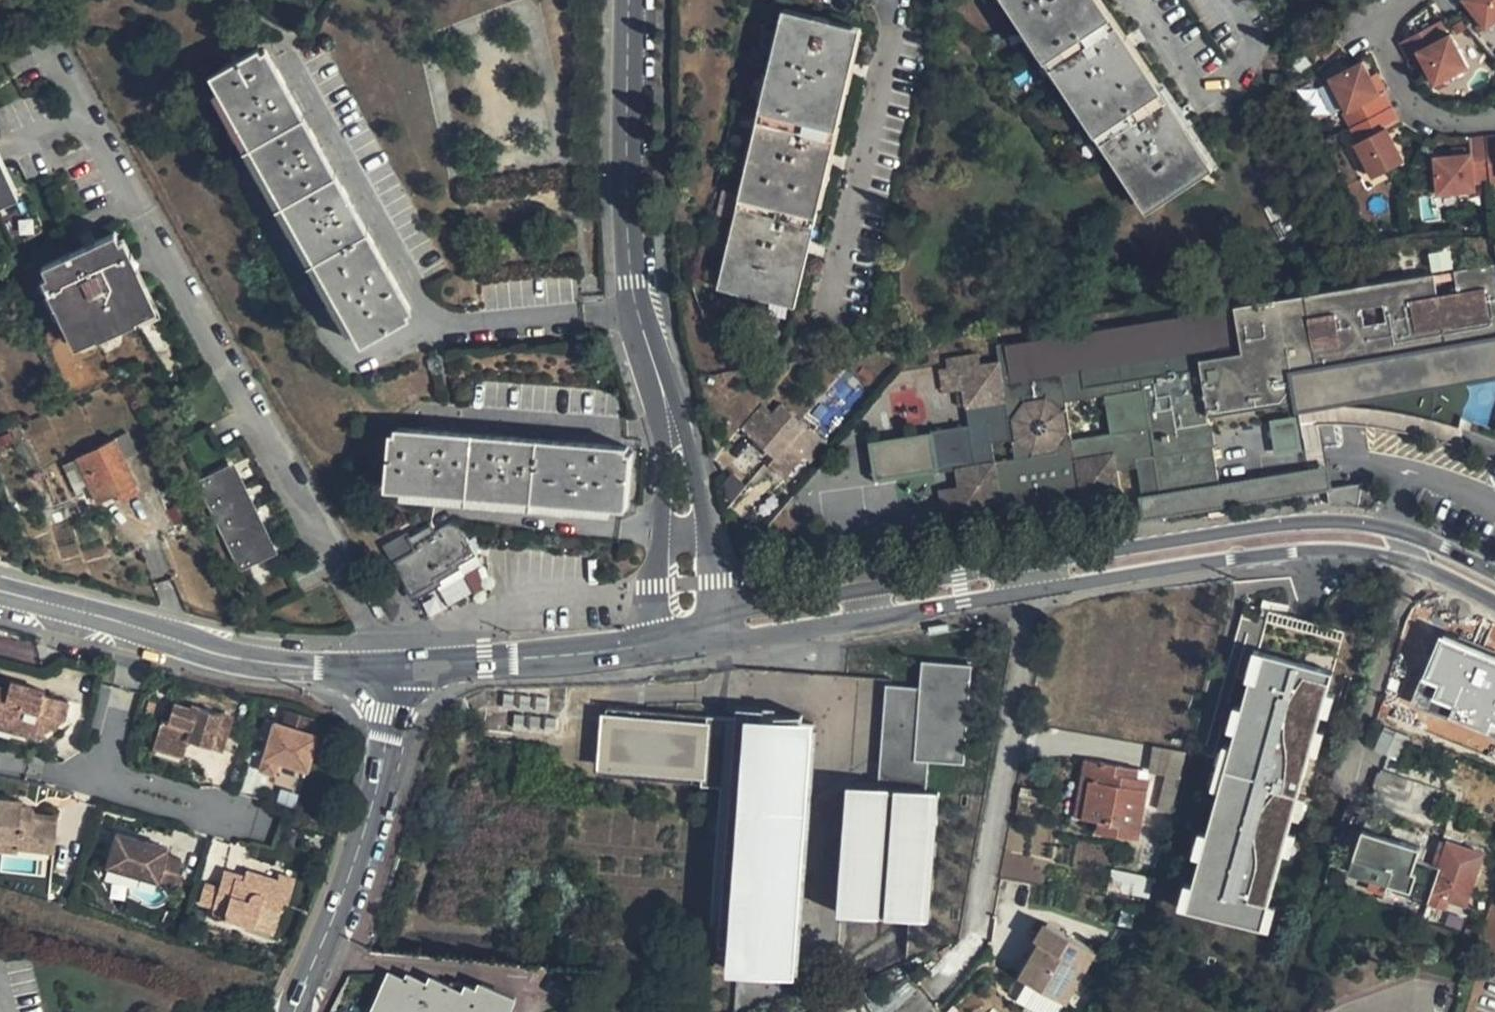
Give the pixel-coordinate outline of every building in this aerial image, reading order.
[(1147,212),(1213,168),(1102,0),(1006,0),(1147,212)] [(1485,30),(1494,22),(1494,0),(1461,0),(1485,30)] [(861,28),(784,9),(718,289),(795,307),(861,28)] [(1399,42),(1405,57),(1416,51),(1419,56),(1427,70),(1434,84),(1467,66),(1451,34),(1448,35),(1440,21),(1403,40),(1399,42)] [(208,75),(357,342),(404,315),(388,284),(394,281),(275,69),(268,73),(255,49),(208,75)] [(1427,70),(1419,56),(1413,59),(1420,74),(1427,70)] [(1351,68),(1329,77),(1348,111),(1343,114),(1350,129),(1392,108),(1384,93),(1381,94),(1379,89),(1370,74),(1363,62),(1351,68)] [(1370,74),(1379,89),(1385,86),(1377,71),(1370,74)] [(1392,108),(1350,129),(1358,142),(1355,143),(1373,178),(1404,162),(1386,127),(1399,121),(1392,108)] [(1492,184),(1494,183),(1494,135),(1486,136),(1492,184)] [(1479,137),(1470,137),(1472,153),(1467,153),(1450,155),(1432,157),(1436,194),(1475,190),(1475,185),(1492,184),(1486,136),(1479,137)] [(1450,155),(1467,153),(1466,147),(1449,148),(1450,155)] [(123,256),(109,230),(36,264),(68,333),(86,325),(88,330),(129,311),(127,306),(142,298),(133,278),(123,256)] [(1456,282),(1455,273),(1435,276),(1436,285),(1456,282)] [(1244,356),(1236,309),(998,349),(1000,363),(1003,384),(1076,371),(1082,370),(1078,350),(1096,346),(1118,342),(1121,363),(1123,374),(1126,390),(1145,387),(1143,378),(1172,373),(1202,369),(1201,363),(1244,356)] [(1295,374),(1299,405),(1494,372),(1494,341),(1295,374)] [(997,465),(957,472),(959,491),(963,512),(983,509),(1003,505),(1006,523),(1009,522),(1024,520),(1068,512),(1082,509),(1084,509),(1082,499),(1104,495),(1121,492),(1116,464),(1114,455),(1134,451),(1135,461),(1156,458),(1162,496),(1221,485),(1210,419),(1202,369),(1172,373),(1143,378),(1145,387),(1126,390),(1123,374),(1121,363),(1118,342),(1096,346),(1078,350),(1082,370),(1076,371),(1003,384),(1000,363),(981,366),(960,370),(965,395),(967,409),(970,430),(1009,423),(1012,443),(1016,462),(997,465)] [(960,370),(981,366),(979,355),(952,360),(953,365),(939,367),(944,399),(957,397),(960,411),(967,409),(965,395),(960,370)] [(766,467),(783,480),(799,459),(804,453),(814,462),(826,447),(769,399),(744,429),(776,456),(766,467)] [(1012,443),(1009,423),(970,430),(931,436),(869,446),(876,486),(957,472),(997,465),(993,446),(1012,443)] [(628,508),(632,453),(600,450),(600,448),(420,433),(420,436),(394,433),(389,488),(628,508)] [(136,452),(127,434),(115,440),(123,457),(136,452)] [(115,440),(77,458),(98,502),(117,493),(136,484),(123,457),(115,440)] [(1114,455),(1116,464),(1135,461),(1134,451),(1114,455)] [(804,453),(799,459),(809,467),(814,462),(804,453)] [(1326,467),(1221,485),(1162,496),(1156,458),(1135,461),(1147,525),(1330,493),(1326,467)] [(233,468),(201,484),(212,508),(222,531),(232,550),(241,570),(274,555),(264,534),(255,515),(244,492),(233,468)] [(141,495),(136,484),(117,493),(122,504),(141,495)] [(946,533),(986,525),(983,509),(963,512),(959,491),(939,494),(946,533)] [(1358,509),(1360,491),(1328,496),(1329,499),(1330,506),(1342,507),(1358,509)] [(1082,499),(1084,509),(1106,505),(1104,495),(1082,499)] [(1070,522),(1084,520),(1082,509),(1068,512),(1070,522)] [(412,594),(436,583),(434,578),(456,567),(454,563),(472,553),(454,519),(435,529),(433,525),(409,537),(408,534),(386,546),(412,594)] [(1024,520),(1009,522),(1011,532),(1026,530),(1024,520)] [(1494,721),(1494,654),(1470,644),(1464,660),(1478,666),(1463,707),(1494,721)] [(1251,680),(1186,910),(1260,931),(1334,672),(1267,653),(1258,682),(1251,680)] [(845,781),(837,907),(911,912),(927,914),(938,788),(928,788),(930,757),(965,759),(972,661),(922,657),(920,683),(919,697),(884,695),(877,783),(845,781)] [(920,683),(885,680),(884,695),(919,697),(920,683)] [(12,720),(10,729),(39,735),(61,713),(64,698),(41,692),(41,689),(8,682),(7,689),(0,688),(0,718),(12,720)] [(163,710),(155,741),(186,749),(190,733),(192,726),(202,728),(200,735),(226,742),(234,708),(194,699),(193,701),(175,696),(171,712),(163,710)] [(734,697),(734,713),(724,712),(719,780),(706,950),(729,952),(727,966),(743,967),(744,954),(793,957),(794,945),(796,946),(801,882),(799,882),(800,867),(802,868),(807,803),(804,803),(806,788),(808,788),(812,725),(810,725),(810,718),(811,707),(798,706),(798,700),(779,703),(734,697)] [(719,780),(724,712),(604,703),(599,771),(719,780)] [(273,722),(259,770),(274,775),(277,761),(306,769),(316,734),(306,731),(310,717),(286,710),(282,725),(273,722)] [(10,729),(12,720),(0,718),(0,727),(10,729)] [(192,726),(190,733),(200,735),(202,728),(192,726)] [(1403,761),(1413,737),(1386,727),(1376,750),(1403,761)] [(1183,754),(1152,749),(1147,776),(1178,781),(1183,754)] [(1116,769),(1078,763),(1068,819),(1094,825),(1093,834),(1131,842),(1140,781),(1116,777),(1116,769)] [(1116,777),(1131,779),(1132,771),(1116,769),(1116,777)] [(1410,780),(1383,769),(1375,790),(1403,800),(1410,780)] [(0,798),(0,851),(18,852),(18,845),(55,848),(57,818),(42,818),(42,812),(34,812),(34,811),(33,809),(31,807),(29,805),(28,804),(26,804),(24,804),(23,800),(0,798)] [(1387,887),(1428,901),(1439,867),(1417,858),(1421,846),(1366,827),(1351,869),(1389,882),(1387,887)] [(165,845),(114,830),(105,863),(171,882),(178,857),(163,852),(165,845)] [(1443,836),(1433,865),(1439,867),(1428,901),(1439,906),(1442,897),(1461,903),(1479,850),(1443,836)] [(1357,839),(1351,854),(1356,855),(1361,840),(1357,839)] [(241,877),(243,868),(226,862),(220,880),(234,883),(236,875),(241,877)] [(220,880),(211,909),(274,930),(284,895),(274,892),(279,876),(276,875),(244,866),(243,868),(241,877),(236,875),(234,883),(220,880)] [(278,868),(276,875),(279,876),(274,892),(284,895),(287,896),(294,873),(278,868)] [(1088,950),(1041,923),(1031,940),(1035,943),(1016,978),(1059,1002),(1088,950)] [(480,981),(477,988),(467,983),(464,990),(431,975),(428,981),(408,972),(405,977),(389,970),(371,1011),(372,1011),(511,1011),(517,998),(480,981)]
